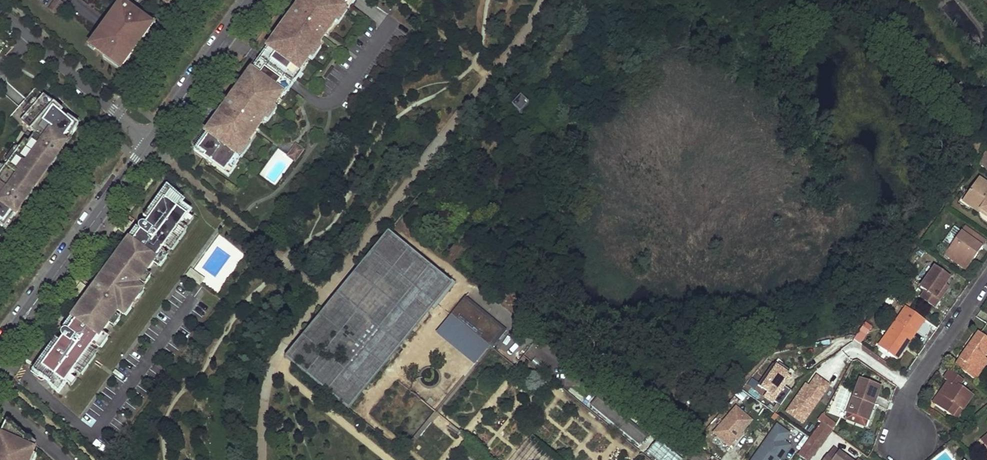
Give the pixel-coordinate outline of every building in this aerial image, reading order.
[(50,9),(57,13),(63,3),(58,0),(57,0),(50,9)] [(306,2),(303,0),(289,20),(292,22),(287,29),(284,27),(268,50),(271,52),(265,60),(293,80),(342,11),(347,5),(350,0),(307,0),(306,2)] [(288,0),(286,0),(282,5),(287,9),(292,2),(288,0)] [(136,16),(117,3),(88,43),(106,56),(120,66),(149,26),(136,16)] [(106,56),(104,59),(121,71),(157,22),(147,14),(144,18),(138,13),(136,16),(149,26),(120,66),(106,56)] [(166,26),(160,33),(164,36),(169,28),(166,26)] [(268,50),(250,75),(253,77),(258,69),(286,89),(286,88),(292,80),(293,80),(265,60),(271,52),(268,50)] [(250,75),(233,98),(236,99),(231,106),(228,104),(214,124),(216,126),(212,133),(209,131),(193,154),(205,163),(210,166),(213,163),(226,172),(253,135),(286,89),(258,69),(253,77),(250,75)] [(522,90),(513,99),(517,103),(521,107),(530,98),(522,90)] [(5,230),(15,216),(13,215),(17,210),(19,211),(62,151),(60,149),(64,144),(66,145),(80,126),(69,119),(67,120),(53,108),(55,105),(45,96),(39,102),(28,115),(21,123),(37,135),(29,145),(26,143),(20,151),(10,165),(6,170),(1,176),(0,178),(0,226),(5,230)] [(39,102),(35,99),(24,111),(28,115),(39,102)] [(211,102),(207,109),(212,112),(217,106),(211,102)] [(20,151),(16,148),(6,162),(10,165),(20,151)] [(74,148),(65,161),(70,165),(79,152),(74,148)] [(293,162),(294,162),(301,152),(295,148),(291,152),(293,154),(289,159),(293,162)] [(980,180),(964,202),(986,218),(986,185),(980,180)] [(51,389),(57,394),(65,383),(69,377),(74,371),(76,369),(78,371),(87,359),(84,357),(87,353),(91,348),(94,350),(96,347),(100,341),(97,339),(99,336),(109,324),(113,318),(116,313),(119,315),(120,314),(124,308),(128,311),(129,309),(136,300),(137,298),(133,296),(138,290),(138,289),(136,287),(139,282),(144,276),(153,264),(155,261),(157,263),(161,257),(164,255),(161,252),(165,247),(168,243),(171,245),(179,234),(176,232),(178,229),(183,223),(187,217),(189,214),(179,207),(181,204),(166,190),(137,231),(139,233),(133,241),(131,240),(91,294),(93,296),(86,306),(83,304),(70,323),(73,325),(66,333),(63,331),(33,373),(42,380),(44,378),(46,379),(57,365),(65,371),(51,389)] [(30,211),(20,224),(25,227),(35,214),(30,211)] [(187,217),(183,223),(188,227),(193,221),(187,217)] [(134,222),(129,218),(119,231),(124,235),(134,222)] [(946,255),(967,270),(986,243),(986,241),(966,227),(946,255)] [(168,243),(165,247),(172,253),(185,234),(178,229),(176,232),(179,234),(171,245),(168,243)] [(345,403),(349,407),(433,306),(436,302),(454,280),(438,267),(392,229),(388,233),(370,255),(287,356),(323,386),(345,403)] [(155,261),(153,264),(160,269),(166,260),(161,257),(157,263),(155,261)] [(926,291),(921,298),(934,307),(939,300),(936,298),(946,284),(950,278),(935,267),(921,287),(926,291)] [(200,285),(203,281),(191,272),(190,271),(186,277),(196,284),(199,286),(200,285)] [(144,276),(139,282),(144,286),(149,280),(144,276)] [(87,285),(82,281),(72,294),(78,298),(87,285)] [(939,300),(949,286),(946,284),(936,298),(939,300)] [(143,294),(138,290),(133,296),(137,298),(136,300),(137,301),(143,294)] [(460,310),(467,301),(465,296),(450,314),(449,316),(490,351),(507,331),(492,322),(479,338),(451,314),(456,308),(460,310)] [(507,331),(465,296),(467,301),(492,322),(507,331)] [(456,308),(451,314),(479,338),(492,322),(467,301),(460,310),(456,308)] [(124,308),(120,314),(125,318),(130,311),(129,309),(128,311),(124,308)] [(63,318),(58,314),(48,328),(53,331),(63,318)] [(918,330),(898,317),(878,346),(898,360),(905,349),(902,347),(909,336),(912,338),(918,330)] [(113,318),(109,324),(114,328),(119,322),(113,318)] [(863,320),(854,339),(862,343),(871,324),(863,320)] [(974,382),(979,375),(975,372),(983,360),(986,355),(986,342),(976,335),(958,361),(962,364),(958,371),(974,382)] [(100,341),(96,347),(100,350),(107,342),(99,336),(97,339),(100,341)] [(912,338),(909,336),(902,347),(905,349),(912,338)] [(76,369),(74,371),(81,376),(95,358),(87,353),(84,357),(87,359),(78,371),(76,369)] [(979,375),(986,363),(986,362),(983,360),(975,372),(979,375)] [(962,364),(958,361),(954,367),(958,371),(962,364)] [(778,364),(776,362),(774,364),(788,374),(790,371),(779,363),(778,364)] [(767,392),(764,396),(773,402),(774,401),(781,405),(791,390),(785,386),(791,376),(788,374),(774,364),(758,385),(767,392)] [(44,378),(42,380),(49,388),(51,389),(65,371),(57,365),(46,379),(44,378)] [(941,398),(935,407),(947,416),(954,408),(957,410),(968,394),(960,388),(963,383),(950,373),(944,381),(948,384),(943,391),(948,395),(944,400),(941,398)] [(806,385),(786,412),(803,424),(830,386),(817,376),(809,387),(806,385)] [(69,377),(65,383),(70,387),(75,381),(69,377)] [(861,380),(845,418),(865,426),(881,388),(861,380)] [(948,395),(943,391),(933,406),(935,407),(941,398),(944,400),(948,395)] [(648,438),(594,392),(592,394),(607,407),(600,415),(623,434),(630,426),(645,439),(638,447),(639,448),(648,438)] [(607,407),(592,394),(585,402),(600,415),(607,407)] [(714,433),(730,447),(753,420),(737,407),(714,433)] [(954,408),(947,416),(951,419),(957,410),(954,408)] [(822,416),(818,421),(822,424),(799,454),(807,459),(809,459),(834,425),(822,416)] [(7,458),(16,435),(5,424),(0,435),(0,459),(11,459),(7,458)] [(751,459),(775,459),(777,458),(779,459),(780,459),(790,446),(783,441),(789,433),(777,424),(751,459)] [(645,439),(630,426),(623,434),(638,447),(645,439)] [(16,435),(7,458),(11,459),(16,459),(24,441),(16,435)] [(31,454),(25,452),(28,445),(24,441),(16,459),(28,459),(31,454)] [(647,453),(655,459),(680,459),(657,441),(647,453)] [(956,459),(946,447),(931,459),(955,459),(956,459)] [(827,455),(833,459),(850,459),(833,448),(827,455)]
